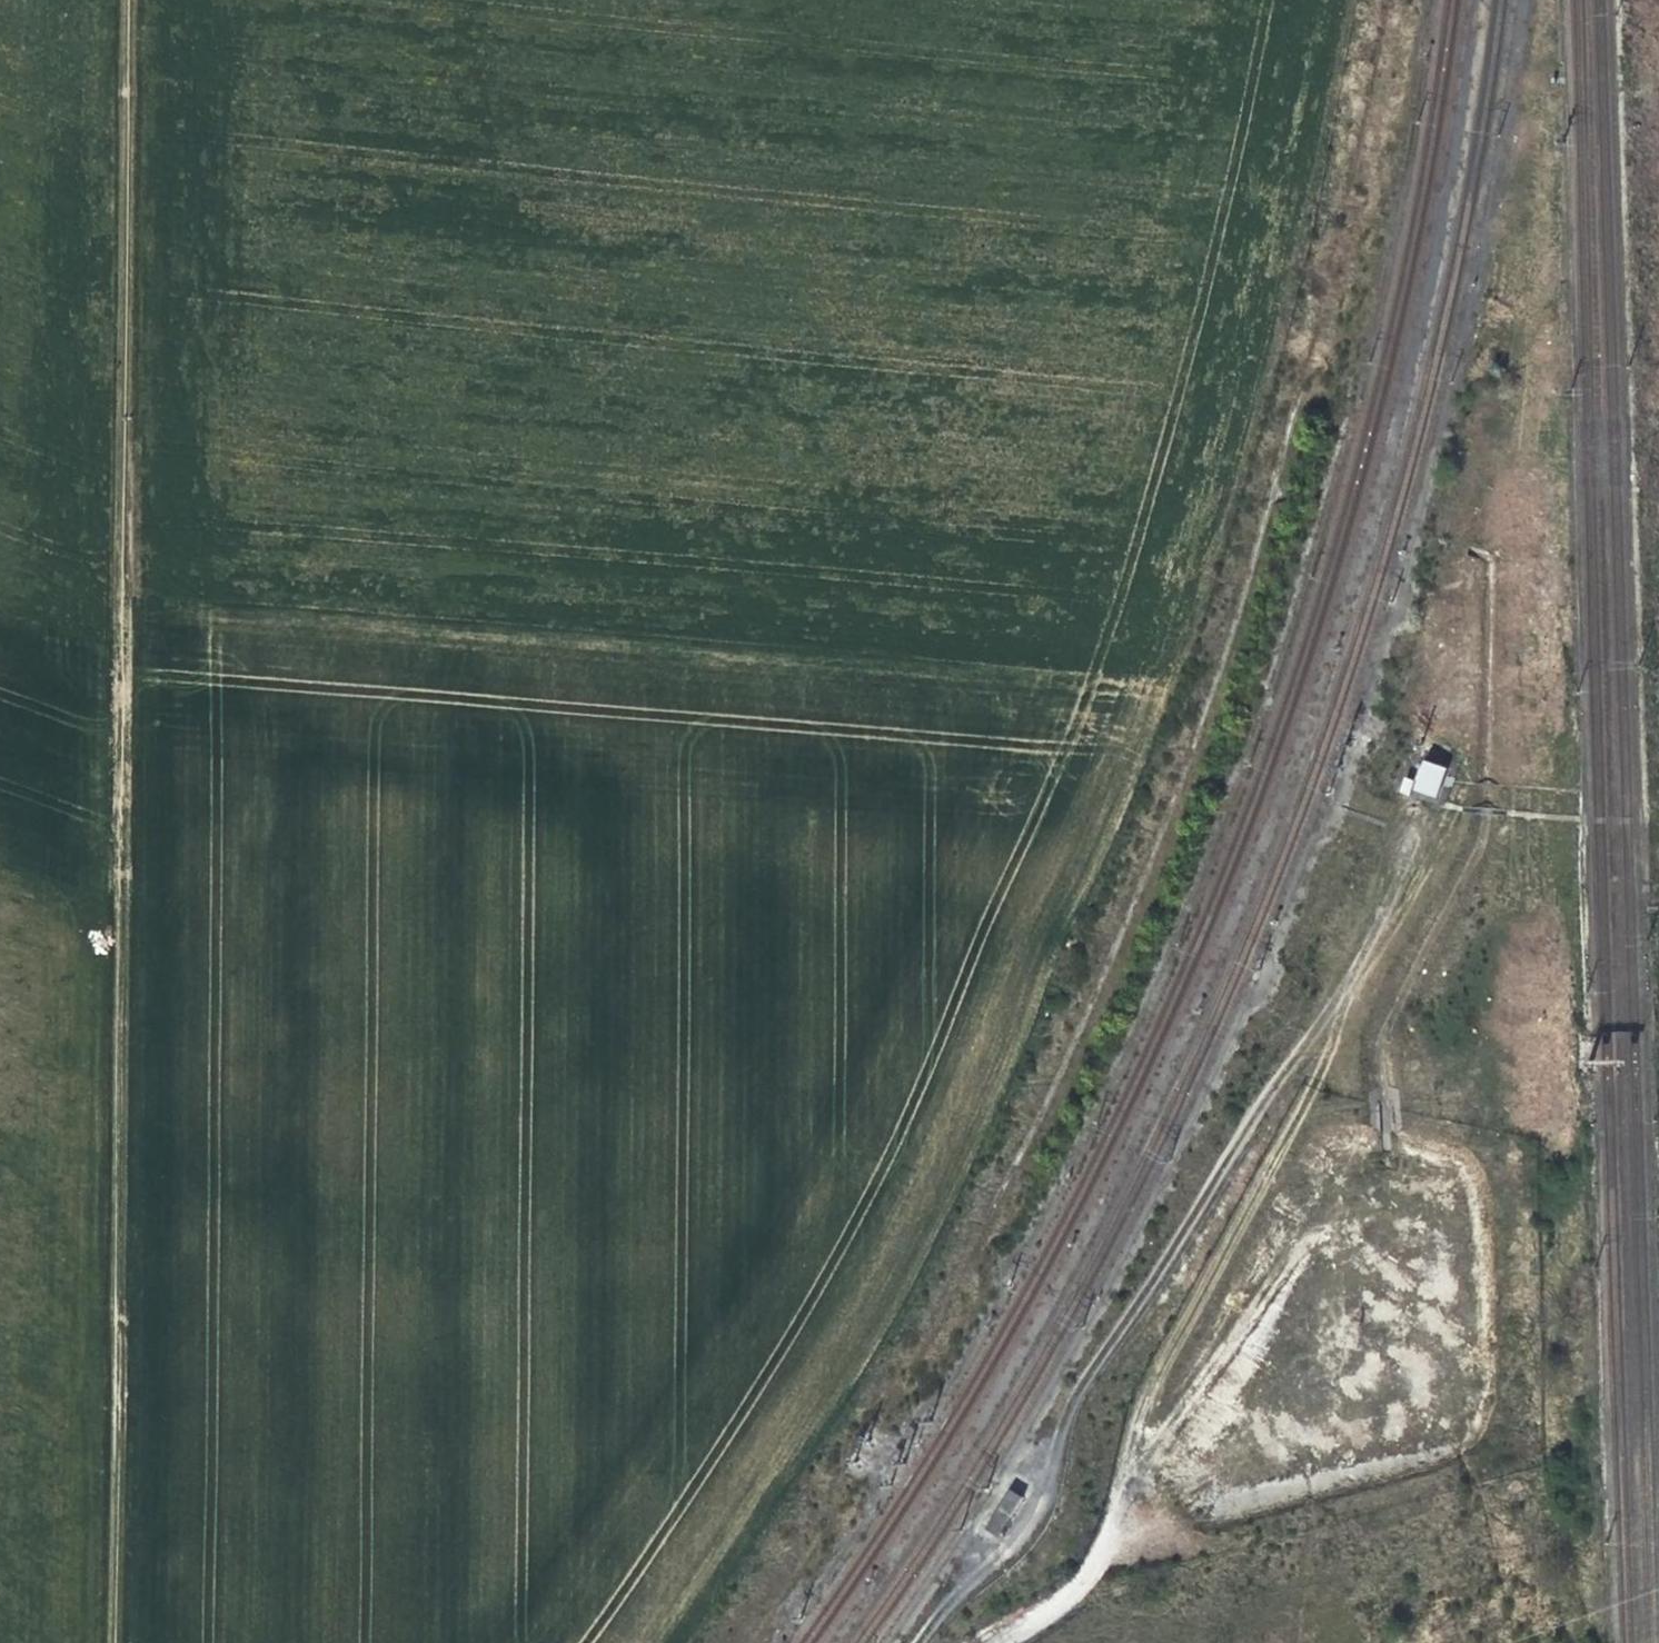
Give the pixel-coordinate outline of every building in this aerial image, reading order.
[(1422,759),(1410,792),(1435,800),(1446,768),(1422,759)]
